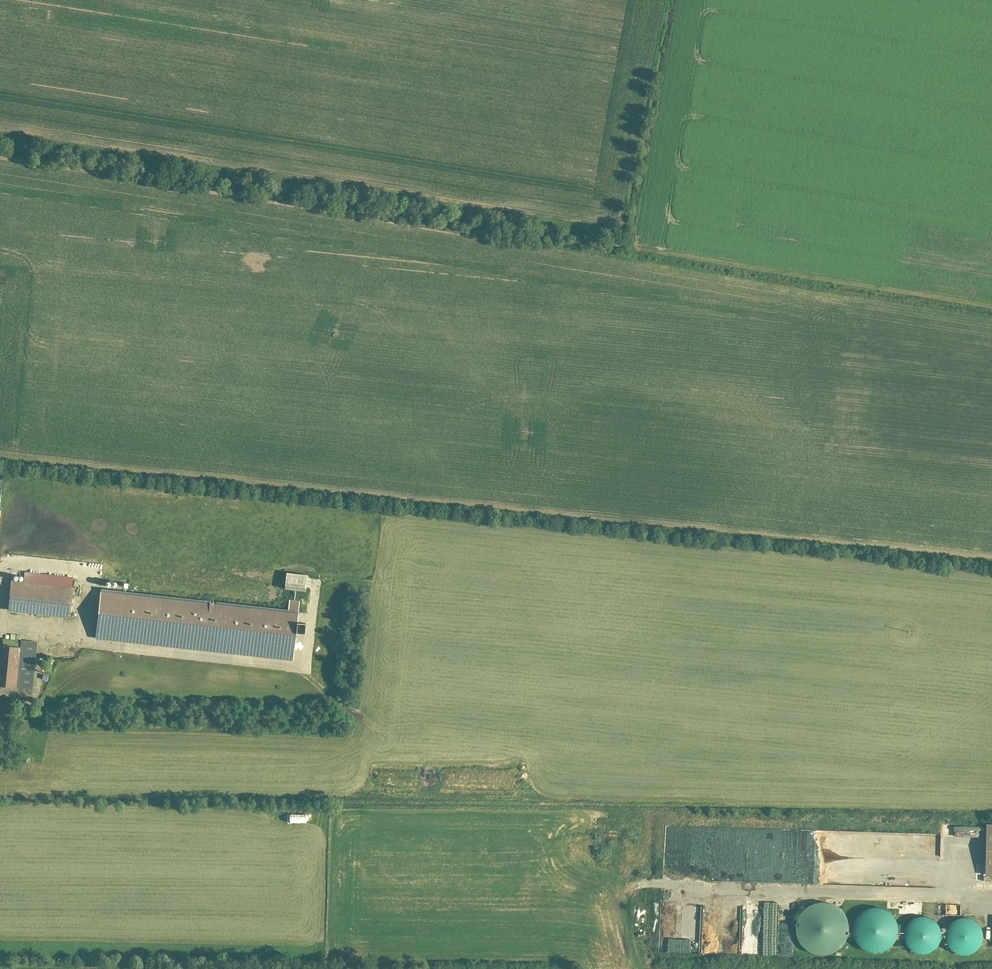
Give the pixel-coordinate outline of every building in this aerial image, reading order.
[(16,581),(13,612),(72,618),(75,587),(16,581)] [(1,689),(17,690),(20,650),(0,648),(0,697),(1,698),(1,689)] [(982,877),(991,877),(991,829),(983,829),(982,877)] [(794,941),(798,948),(808,956),(820,958),(832,955),(842,947),(845,942),(848,932),(847,923),(844,917),(837,909),(829,904),(817,903),(808,905),(801,910),(795,918),(792,926),(792,934),(794,941)] [(851,944),(856,950),(866,954),(877,954),(884,950),(890,943),(893,934),(892,926),(888,918),(882,913),(871,909),(863,910),(857,913),(851,919),(848,928),(848,938),(851,944)] [(903,948),(907,952),(914,955),(921,956),(928,953),(934,947),(937,938),(935,929),(931,925),(925,921),(919,919),(910,921),(904,926),(901,932),(900,941),(903,948)] [(943,948),(946,952),(954,955),(960,955),(968,953),(973,947),(976,938),(974,929),(971,924),(965,920),(958,919),(949,921),(944,926),(940,932),(940,941),(943,948)]
